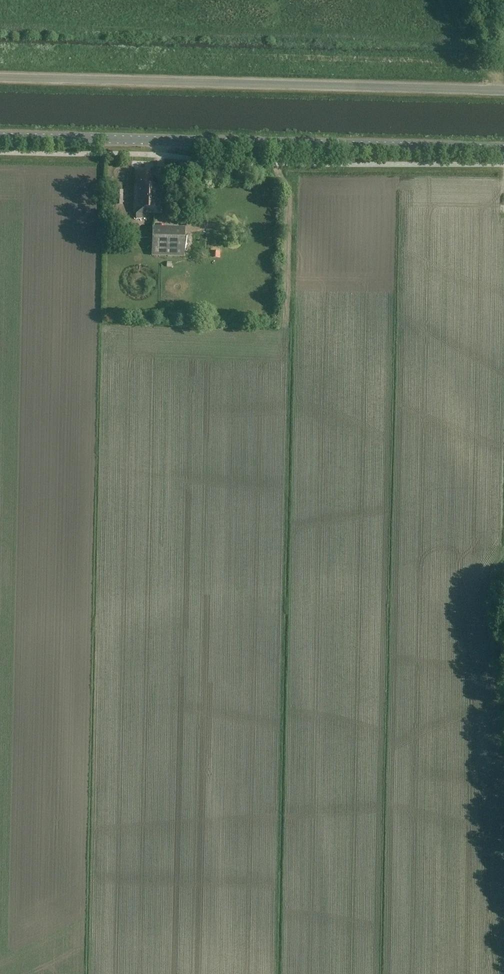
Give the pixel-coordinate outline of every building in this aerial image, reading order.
[(154,173),(135,173),(134,214),(162,214),(162,186),(154,186),(154,173)] [(186,174),(175,174),(174,189),(186,190),(186,174)] [(185,232),(153,231),(152,256),(184,256),(185,232)]
